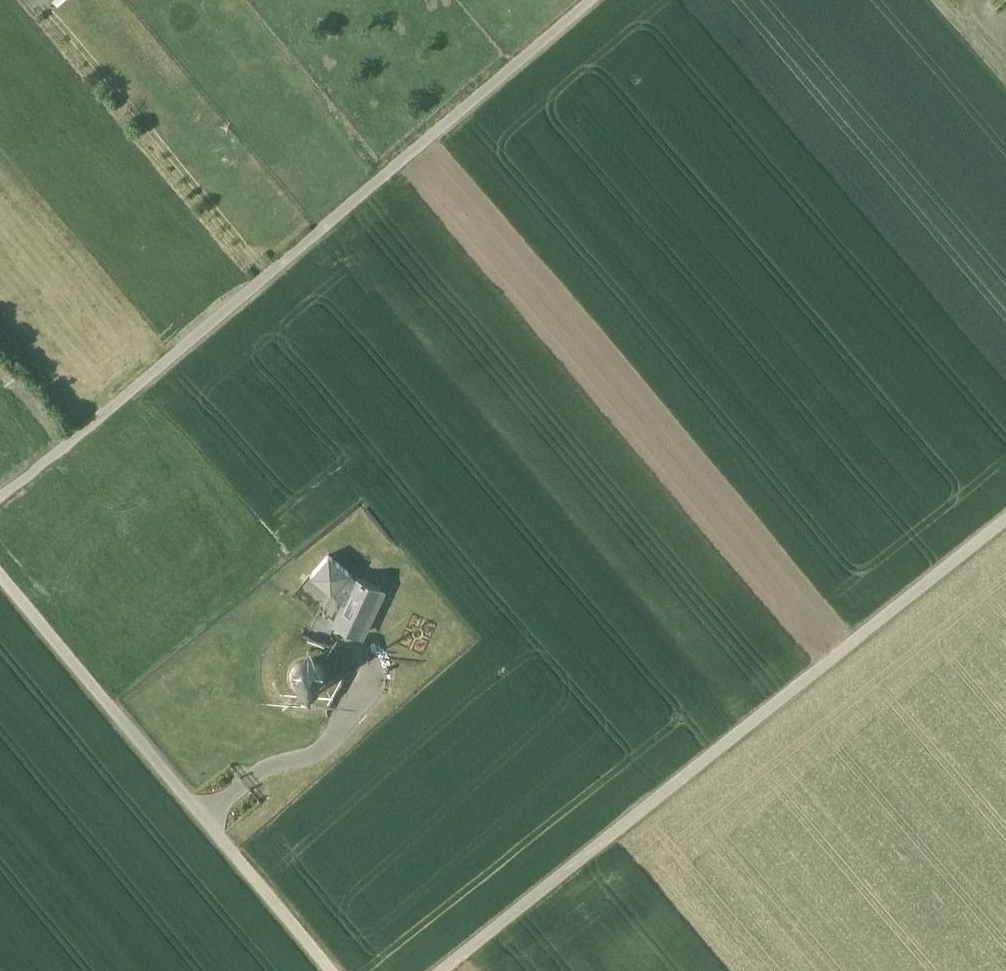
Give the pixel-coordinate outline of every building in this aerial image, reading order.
[(350,570),(329,552),(311,573),(332,591),(332,590),(345,600),(356,577),(349,571),(350,570)] [(381,586),(357,574),(356,577),(345,600),(334,623),(358,634),(381,586)] [(322,679),(323,673),(322,666),(319,661),(313,658),(307,656),(301,658),(295,661),(292,667),(291,673),(292,679),(296,684),(301,688),(307,689),(313,688),(319,684),(322,679)]
